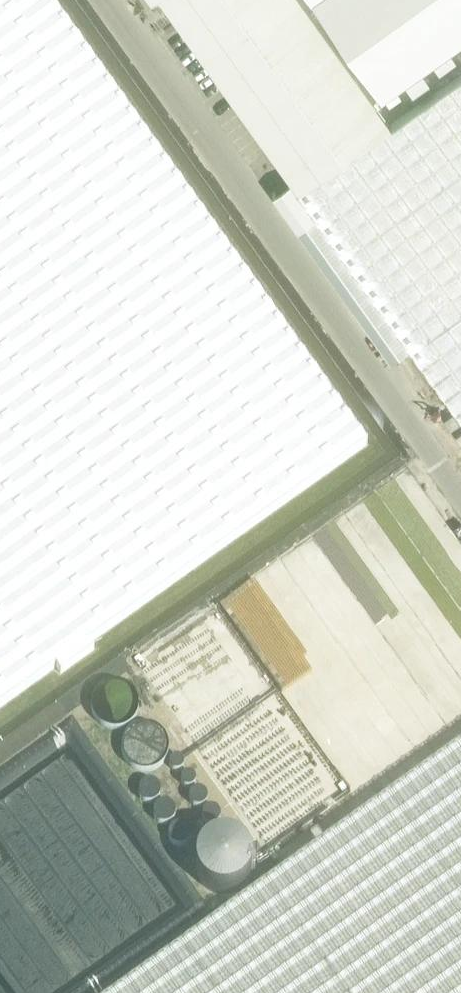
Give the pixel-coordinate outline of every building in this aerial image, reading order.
[(366,446),(47,0),(0,0),(0,707),(366,446)] [(288,176),(399,95),(332,0),(161,0),(288,176)] [(448,51),(431,64),(438,73),(455,61),(448,51)] [(430,85),(420,71),(403,84),(413,97),(430,85)] [(390,124),(298,190),(297,191),(374,298),(408,346),(408,347),(410,346),(460,417),(460,73),(390,124)] [(374,298),(297,191),(298,190),(291,180),(272,194),(390,359),(408,346),(374,298)] [(450,428),(459,422),(452,413),(444,419),(450,428)] [(133,763),(166,756),(160,726),(126,733),(133,763)] [(296,768),(283,744),(242,765),(245,771),(239,774),(243,781),(234,785),(246,810),(262,802),(271,819),(285,812),(269,782),(296,768)] [(117,992),(460,992),(460,746),(117,992)] [(255,844),(249,849),(253,855),(260,851),(255,844)]
